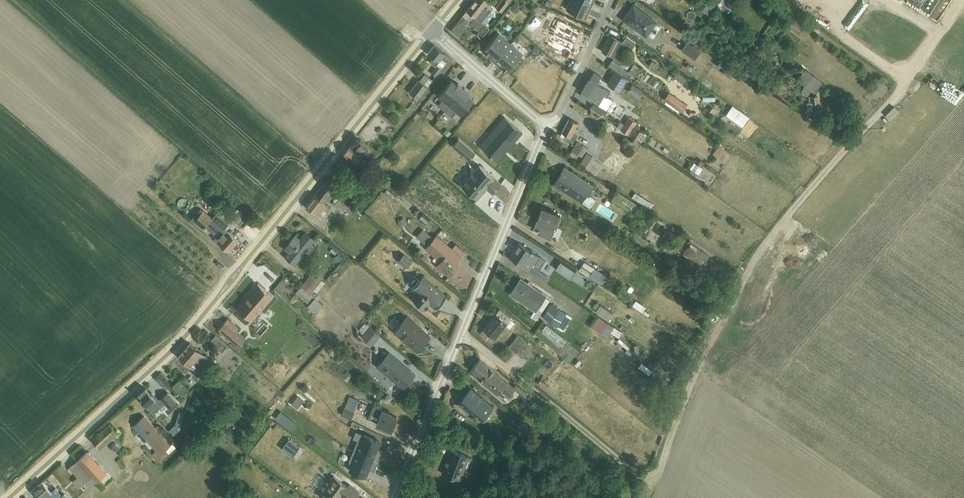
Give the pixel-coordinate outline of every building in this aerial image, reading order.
[(451,31),(459,37),(470,24),(479,31),(477,34),(481,38),(490,28),(486,25),(495,15),(491,11),(492,10),(487,6),(490,2),(488,0),(475,0),(451,31)] [(495,7),(502,12),(511,0),(501,0),(495,7)] [(584,0),(570,0),(566,9),(586,18),(589,10),(590,10),(593,4),(584,0)] [(705,5),(712,10),(716,5),(710,0),(709,0),(705,5)] [(718,4),(720,6),(719,7),(729,14),(734,6),(725,0),(721,0),(718,4)] [(515,2),(510,9),(515,13),(521,6),(515,2)] [(633,6),(623,19),(647,36),(648,35),(652,38),(660,26),(656,23),(657,22),(633,6)] [(791,29),(800,16),(793,11),(789,16),(791,18),(786,25),(791,29)] [(800,16),(791,29),(799,35),(808,22),(800,16)] [(495,62),(511,43),(500,32),(483,50),(490,56),(490,57),(495,62)] [(612,60),(620,66),(624,59),(620,56),(627,47),(631,50),(635,44),(625,37),(622,41),(612,36),(611,37),(610,36),(602,51),(614,57),(613,60),(612,60)] [(688,41),(681,50),(695,60),(702,51),(688,41)] [(511,43),(495,62),(497,64),(500,66),(501,66),(507,72),(523,54),(511,43)] [(434,44),(428,53),(433,57),(429,62),(435,66),(436,64),(437,65),(431,73),(435,76),(450,57),(434,44)] [(650,65),(659,69),(662,63),(654,59),(650,65)] [(620,66),(612,60),(608,65),(624,77),(628,72),(620,66)] [(688,62),(685,67),(691,71),(695,73),(697,70),(694,67),(688,62)] [(634,64),(628,73),(636,78),(642,69),(634,64)] [(727,67),(722,73),(731,79),(735,72),(727,67)] [(804,69),(794,82),(812,95),(822,82),(822,81),(805,68),(804,69)] [(615,70),(607,84),(620,92),(628,79),(615,70)] [(676,71),(673,76),(682,83),(686,78),(676,71)] [(583,92),(580,95),(593,103),(590,108),(604,117),(608,111),(606,110),(612,100),(606,97),(610,91),(597,83),(601,76),(594,72),(590,79),(589,79),(582,91),(583,92)] [(418,79),(409,91),(418,99),(433,80),(425,73),(420,80),(418,79)] [(688,78),(685,82),(692,87),(695,83),(688,78)] [(444,111),(464,88),(458,83),(457,84),(452,80),(439,95),(443,99),(437,105),(444,111)] [(683,83),(679,90),(701,105),(705,99),(683,83)] [(632,84),(628,91),(639,98),(643,91),(632,84)] [(464,88),(444,111),(448,114),(452,117),(456,112),(461,115),(474,99),(469,95),(470,93),(464,88)] [(669,92),(663,100),(682,113),(687,105),(669,92)] [(732,105),(725,116),(741,127),(749,116),(732,105)] [(859,111),(854,117),(859,121),(864,116),(859,111)] [(515,138),(517,139),(523,133),(505,117),(480,145),(496,160),(515,138)] [(620,121),(616,127),(629,135),(637,122),(628,117),(624,124),(620,121)] [(562,132),(560,136),(565,138),(564,139),(573,144),(580,130),(576,128),(579,123),(569,118),(562,132)] [(635,128),(630,135),(642,143),(647,135),(635,128)] [(756,144),(767,140),(766,135),(754,139),(756,144)] [(455,142),(452,146),(469,160),(475,152),(459,138),(455,142)] [(515,138),(496,160),(498,161),(517,139),(515,138)] [(577,141),(570,153),(574,155),(576,153),(582,156),(587,147),(577,141)] [(345,155),(339,163),(345,167),(349,163),(355,168),(357,165),(358,166),(359,166),(360,167),(369,155),(365,152),(367,149),(361,144),(355,151),(349,146),(343,153),(345,155)] [(719,144),(712,153),(718,157),(724,148),(719,144)] [(390,153),(386,158),(390,163),(395,158),(390,153)] [(587,153),(580,163),(586,167),(585,168),(595,175),(602,165),(592,157),(593,156),(587,153)] [(694,162),(690,168),(691,169),(690,172),(693,174),(695,172),(698,175),(703,168),(694,162)] [(480,165),(462,185),(477,198),(487,188),(493,193),(501,183),(480,165)] [(564,167),(553,184),(582,202),(588,194),(590,195),(595,187),(564,167)] [(353,181),(345,192),(349,196),(358,185),(353,181)] [(316,195),(307,207),(318,216),(321,212),(324,215),(327,211),(324,209),(328,203),(327,203),(335,193),(332,191),(333,189),(325,183),(316,195)] [(387,189),(383,193),(393,201),(396,197),(387,189)] [(617,191),(611,200),(632,213),(638,205),(617,191)] [(635,192),(632,197),(654,212),(656,209),(652,206),(654,204),(635,192)] [(336,196),(332,202),(343,212),(344,211),(345,212),(347,210),(346,210),(351,203),(341,195),(339,198),(336,196)] [(201,208),(191,219),(201,228),(203,229),(206,226),(217,236),(214,239),(228,251),(238,240),(225,228),(229,223),(217,212),(212,217),(204,210),(201,208)] [(536,226),(534,229),(539,231),(538,233),(550,239),(555,228),(556,228),(561,216),(543,208),(536,226)] [(237,209),(231,216),(233,218),(232,219),(241,226),(247,218),(237,209)] [(404,218),(398,221),(400,227),(407,224),(404,218)] [(423,229),(416,236),(426,245),(433,238),(423,229)] [(295,234),(284,248),(289,252),(285,256),(295,264),(305,252),(309,254),(315,246),(312,244),(316,239),(305,230),(300,237),(295,234)] [(650,231),(646,239),(658,246),(662,238),(650,231)] [(461,256),(452,249),(436,235),(425,249),(440,261),(437,265),(450,276),(459,266),(456,263),(461,257),(461,256)] [(519,243),(510,257),(547,282),(550,277),(539,269),(545,260),(519,243)] [(452,249),(461,256),(465,251),(456,244),(452,249)] [(691,244),(684,255),(702,267),(710,256),(691,244)] [(404,253),(398,261),(405,267),(411,260),(404,253)] [(560,259),(554,268),(570,279),(576,270),(560,259)] [(585,262),(579,270),(589,277),(594,268),(585,262)] [(301,286),(315,297),(319,293),(317,292),(325,282),(313,272),(312,272),(301,286)] [(423,276),(412,289),(417,293),(412,298),(425,309),(430,303),(436,308),(447,296),(423,276)] [(521,279),(511,294),(535,310),(532,315),(537,319),(550,300),(546,297),(547,296),(521,279)] [(258,283),(237,307),(253,321),(274,296),(258,283)] [(315,297),(301,286),(296,293),(309,304),(304,310),(311,318),(314,315),(325,325),(334,315),(315,297)] [(596,302),(593,307),(597,309),(595,312),(609,321),(613,314),(596,302)] [(553,304),(543,318),(557,327),(562,330),(572,316),(566,312),(566,313),(553,304)] [(500,309),(480,333),(486,339),(490,334),(495,338),(506,325),(510,329),(515,323),(510,319),(511,318),(500,309)] [(406,316),(394,331),(418,351),(430,336),(406,316)] [(598,317),(592,327),(607,337),(611,330),(615,332),(614,333),(619,337),(622,332),(598,317)] [(228,318),(219,329),(238,344),(244,336),(242,334),(236,330),(239,327),(228,318)] [(364,322),(359,329),(361,331),(360,331),(363,333),(361,336),(372,345),(381,335),(365,323),(364,322)] [(546,325),(542,331),(562,346),(566,341),(546,325)] [(215,335),(210,340),(218,346),(217,347),(222,351),(227,345),(215,335)] [(517,335),(509,346),(524,358),(532,347),(517,335)] [(190,342),(179,355),(202,374),(213,362),(190,342)] [(389,352),(377,365),(403,388),(415,374),(389,352)] [(480,359),(471,370),(475,374),(473,375),(497,395),(502,389),(505,393),(505,396),(508,398),(512,397),(514,394),(513,391),(515,389),(531,403),(536,398),(531,393),(530,394),(527,392),(526,393),(516,384),(514,387),(480,359)] [(267,361),(262,368),(272,375),(277,369),(267,361)] [(641,363),(639,367),(649,374),(656,365),(651,361),(647,367),(641,363)] [(179,380),(173,385),(185,397),(190,391),(179,380)] [(540,380),(537,384),(546,390),(549,386),(540,380)] [(146,387),(138,394),(154,412),(165,403),(169,407),(176,400),(168,391),(159,398),(158,397),(156,399),(146,387)] [(298,396),(291,404),(298,409),(304,400),(299,397),(298,396)] [(346,405),(345,408),(354,411),(358,400),(350,396),(346,405)] [(373,406),(368,418),(377,422),(376,424),(391,430),(397,417),(392,415),(393,412),(382,408),(382,409),(373,406)] [(344,408),(341,415),(351,420),(354,412),(344,408)] [(212,412),(206,420),(218,430),(222,425),(218,423),(221,419),(212,412)] [(284,413),(278,419),(291,429),(296,422),(284,413)] [(144,414),(133,424),(156,449),(153,452),(161,461),(176,446),(173,442),(171,443),(144,414)] [(109,423),(92,438),(101,448),(118,433),(109,423)] [(175,424),(169,430),(174,435),(175,434),(180,429),(175,424)] [(194,429),(189,435),(194,440),(199,434),(198,433),(194,429)] [(354,451),(379,461),(383,451),(377,448),(380,441),(363,434),(360,441),(358,440),(354,451)] [(289,439),(282,448),(293,456),(300,447),(289,439)] [(447,463),(443,473),(461,480),(469,461),(471,462),(473,458),(451,450),(447,461),(447,463)] [(77,460),(96,481),(97,482),(107,472),(88,451),(77,460)] [(379,461),(354,451),(349,461),(351,464),(349,470),(366,476),(369,469),(374,471),(379,461)] [(96,481),(77,460),(70,467),(78,476),(85,483),(89,488),(96,481)] [(85,483),(78,476),(73,481),(79,487),(85,483)] [(319,495),(323,497),(340,497),(341,496),(344,497),(355,497),(360,492),(349,484),(347,486),(333,476),(329,481),(327,479),(321,487),(323,489),(319,495)] [(32,489),(40,497),(67,497),(68,497),(65,493),(63,495),(56,487),(51,491),(42,481),(32,489)]
